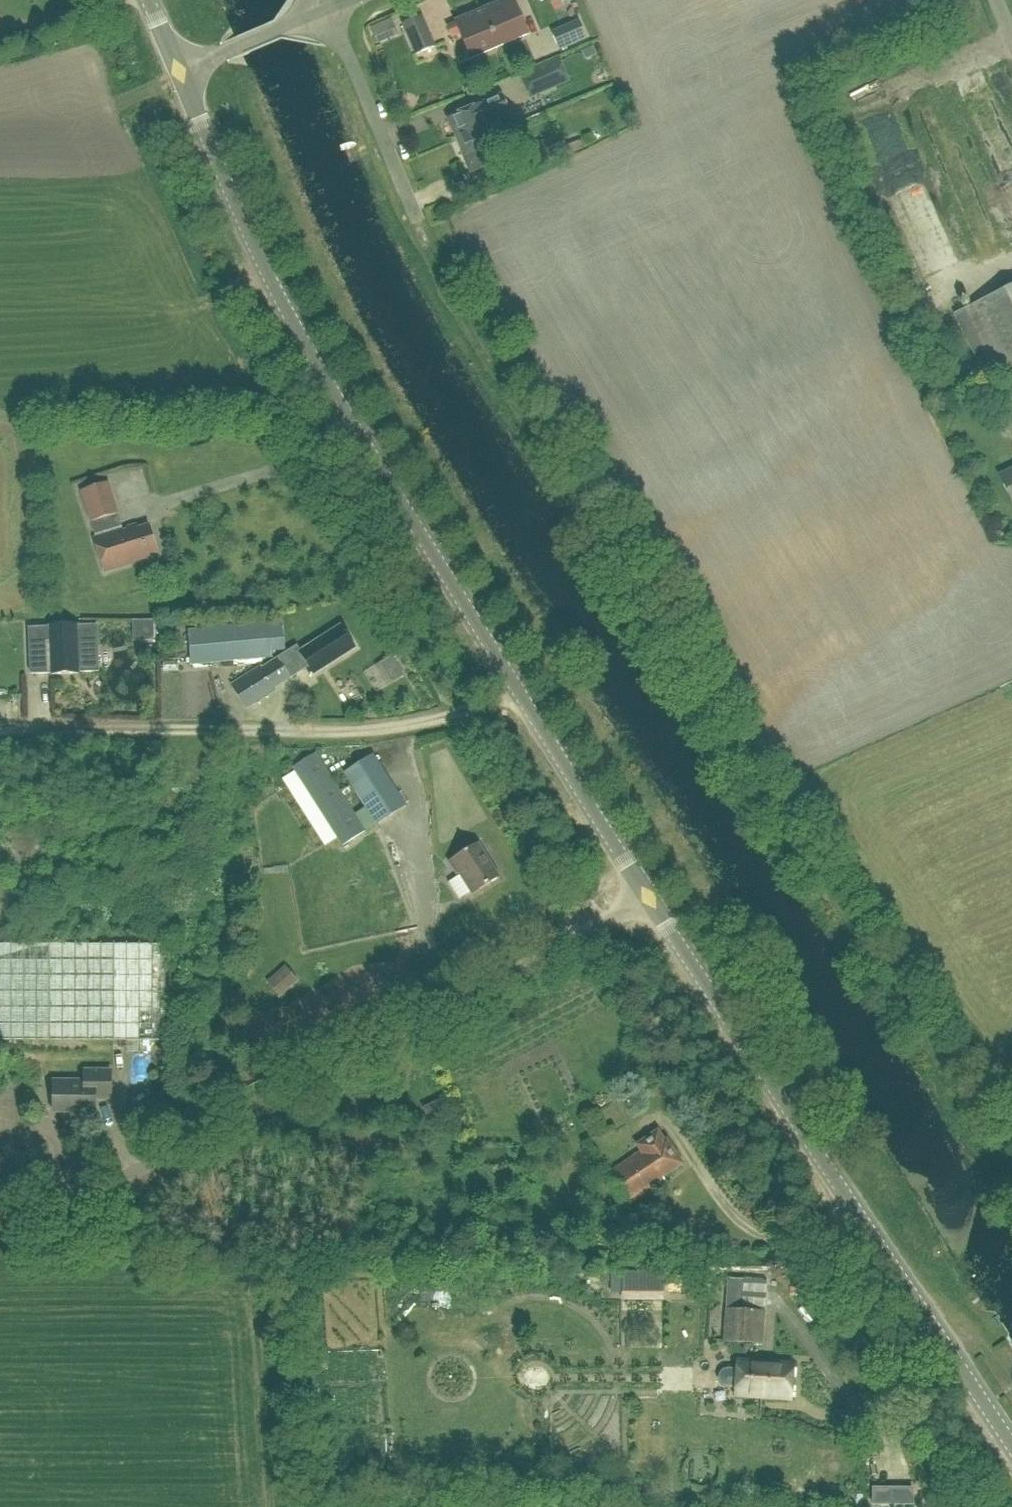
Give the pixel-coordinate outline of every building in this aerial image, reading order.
[(498,47),(529,35),(514,0),(511,0),(483,12),(498,47)] [(498,47),(483,12),(458,22),(473,58),(498,47)] [(435,47),(423,16),(402,25),(415,56),(435,47)] [(587,39),(580,21),(552,33),(559,50),(587,39)] [(457,137),(492,122),(510,114),(503,95),(449,117),(457,137)] [(457,137),(471,173),(488,166),(490,171),(503,166),(497,152),(522,142),(517,128),(505,133),(502,125),(495,128),(492,122),(457,137)] [(966,309),(994,369),(1007,362),(1011,373),(1011,288),(966,309)] [(1000,476),(1011,501),(1011,470),(1000,476)] [(118,513),(109,484),(81,493),(91,523),(118,513)] [(137,529),(136,525),(94,539),(104,572),(149,558),(148,555),(157,552),(149,525),(137,529)] [(133,620),(133,641),(154,641),(154,620),(133,620)] [(44,656),(43,624),(30,625),(31,656),(32,675),(52,674),(52,675),(78,673),(76,625),(50,627),(52,656),(44,656)] [(269,629),(269,624),(189,630),(192,665),(271,659),(271,651),(284,650),(283,628),(269,629)] [(355,648),(341,626),(300,652),(297,647),(262,669),(260,668),(232,686),(247,708),(275,690),(273,688),(309,666),(314,674),(355,648)] [(386,687),(409,677),(400,657),(377,667),(386,687)] [(354,816),(316,754),(293,768),(296,772),(285,779),(326,845),(337,838),(341,845),(405,805),(374,756),(344,774),(366,809),(354,816)] [(499,878),(478,844),(449,863),(457,875),(459,874),(472,894),(499,878)] [(0,946),(0,1041),(152,1041),(152,946),(0,946)] [(283,996),(303,985),(294,969),(273,981),(283,996)] [(111,1071),(85,1071),(85,1081),(53,1081),(53,1113),(80,1113),(80,1117),(95,1117),(95,1099),(111,1099),(111,1071)] [(445,1113),(439,1101),(424,1109),(430,1121),(445,1113)] [(664,1142),(657,1132),(637,1145),(641,1152),(605,1175),(626,1207),(665,1181),(662,1177),(680,1166),(675,1158),(677,1156),(666,1140),(664,1142)] [(767,1282),(728,1279),(723,1342),(762,1345),(767,1282)] [(793,1364),(737,1361),(737,1370),(727,1369),(726,1369),(724,1370),(723,1371),(722,1371),(721,1372),(720,1374),(720,1375),(719,1376),(719,1377),(719,1378),(719,1380),(719,1381),(720,1383),(721,1384),(722,1386),(724,1387),(725,1388),(726,1388),(735,1388),(735,1397),(791,1401),(793,1364)]
